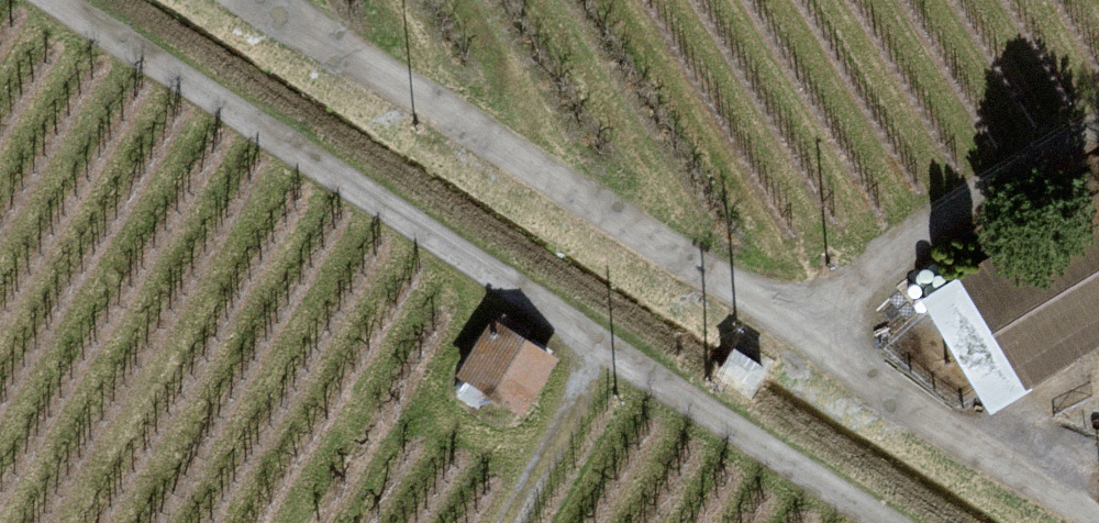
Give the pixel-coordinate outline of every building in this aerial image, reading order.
[(960,280),(1029,393),(1098,351),(1098,195),(960,280)] [(554,364),(480,321),(444,376),(519,420),(554,364)]
